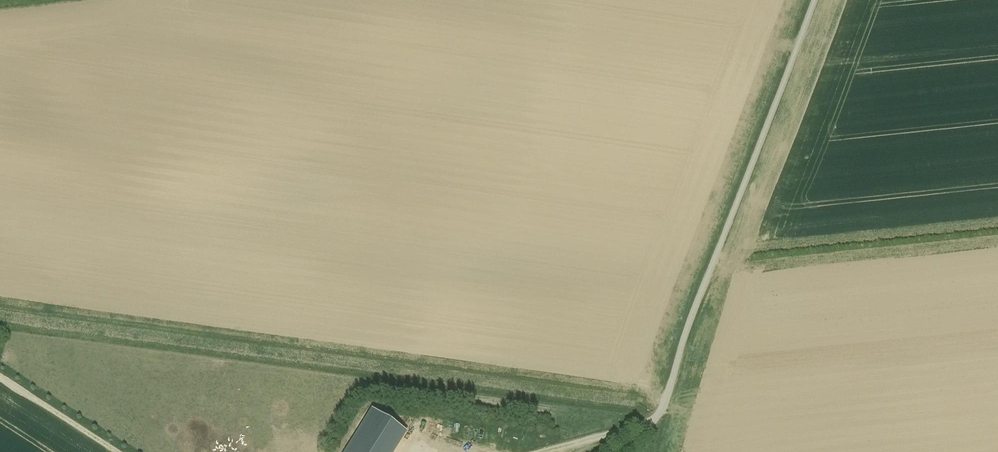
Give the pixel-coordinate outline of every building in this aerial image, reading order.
[(372,412),(347,451),(394,451),(406,433),(372,412)]
